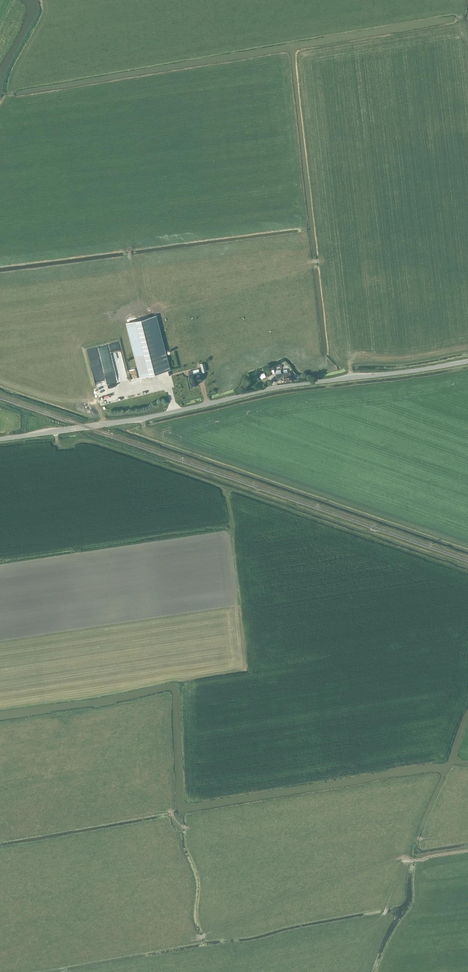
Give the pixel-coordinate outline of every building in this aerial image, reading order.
[(170,370),(165,351),(164,351),(155,316),(127,323),(141,377),(170,370)] [(109,343),(117,382),(126,380),(119,341),(109,343)] [(86,348),(95,386),(105,384),(96,346),(86,348)] [(106,384),(116,383),(114,369),(104,371),(106,384)] [(193,370),(188,372),(189,375),(191,386),(192,386),(193,387),(196,386),(196,385),(196,384),(199,384),(198,381),(203,380),(201,373),(200,373),(196,374),(194,374),(193,370)] [(276,372),(276,378),(284,377),(285,382),(291,381),(294,381),(294,380),(294,377),(291,377),(291,376),(290,373),(284,374),(284,373),(282,373),(281,371),(276,372)]
